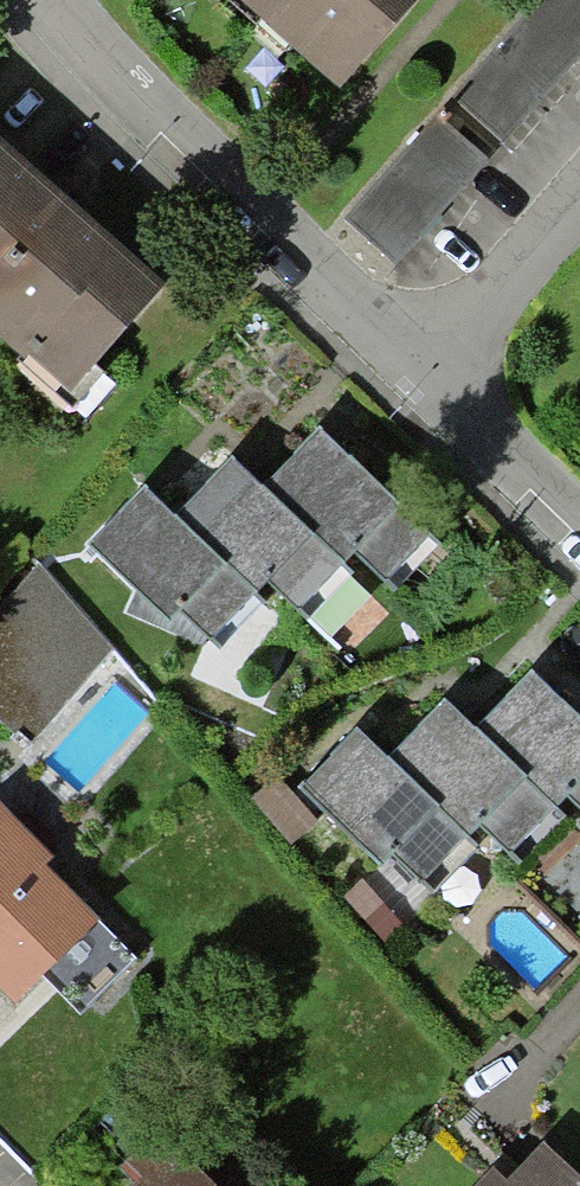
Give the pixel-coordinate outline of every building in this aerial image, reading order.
[(430,0),(239,0),(348,95),(430,0)] [(452,101),(503,145),(579,58),(579,0),(541,0),(452,101)] [(489,159),(439,116),(347,220),(396,264),(489,159)] [(152,298),(55,215),(0,168),(0,347),(64,401),(152,298)] [(375,599),(429,541),(318,437),(263,495),(347,573),(375,599)] [(347,573),(263,495),(232,466),(180,521),(258,595),(295,628),(347,573)] [(258,595),(180,521),(147,490),(89,551),(168,625),(180,612),(213,643),(258,595)] [(41,569),(0,616),(0,722),(26,747),(110,651),(41,569)] [(531,676),(477,733),(560,811),(579,830),(579,721),(531,676)] [(560,811),(477,733),(446,704),(394,760),(473,834),(508,867),(560,811)] [(473,834),(394,760),(361,729),(303,790),(415,895),(473,834)] [(121,964),(15,856),(0,841),(0,1020),(3,1022),(33,992),(62,1022),(121,964)] [(152,1139),(107,1178),(115,1185),(194,1185),(152,1139)] [(537,1147),(514,1172),(501,1185),(491,1177),(483,1185),(579,1185),(537,1147)]
